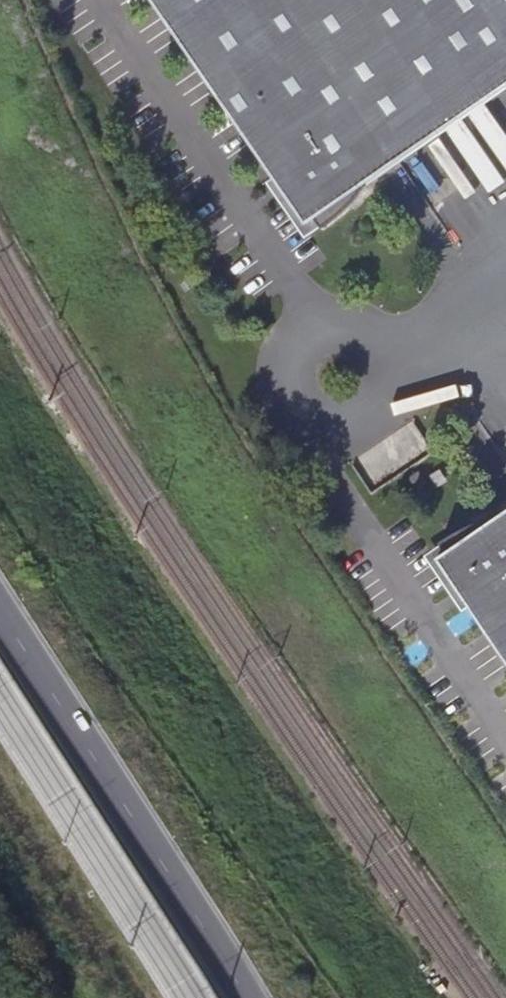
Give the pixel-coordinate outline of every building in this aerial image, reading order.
[(308,221),(316,215),(323,224),(327,221),(331,218),(335,215),(339,212),(343,209),(346,205),(353,198),(357,194),(360,190),(357,187),(505,85),(505,0),(161,0),(308,221)] [(505,653),(505,507),(488,520),(485,516),(479,518),(473,520),(467,523),(462,526),(456,529),(451,532),(445,535),(440,539),(447,548),(438,554),(505,653)]
